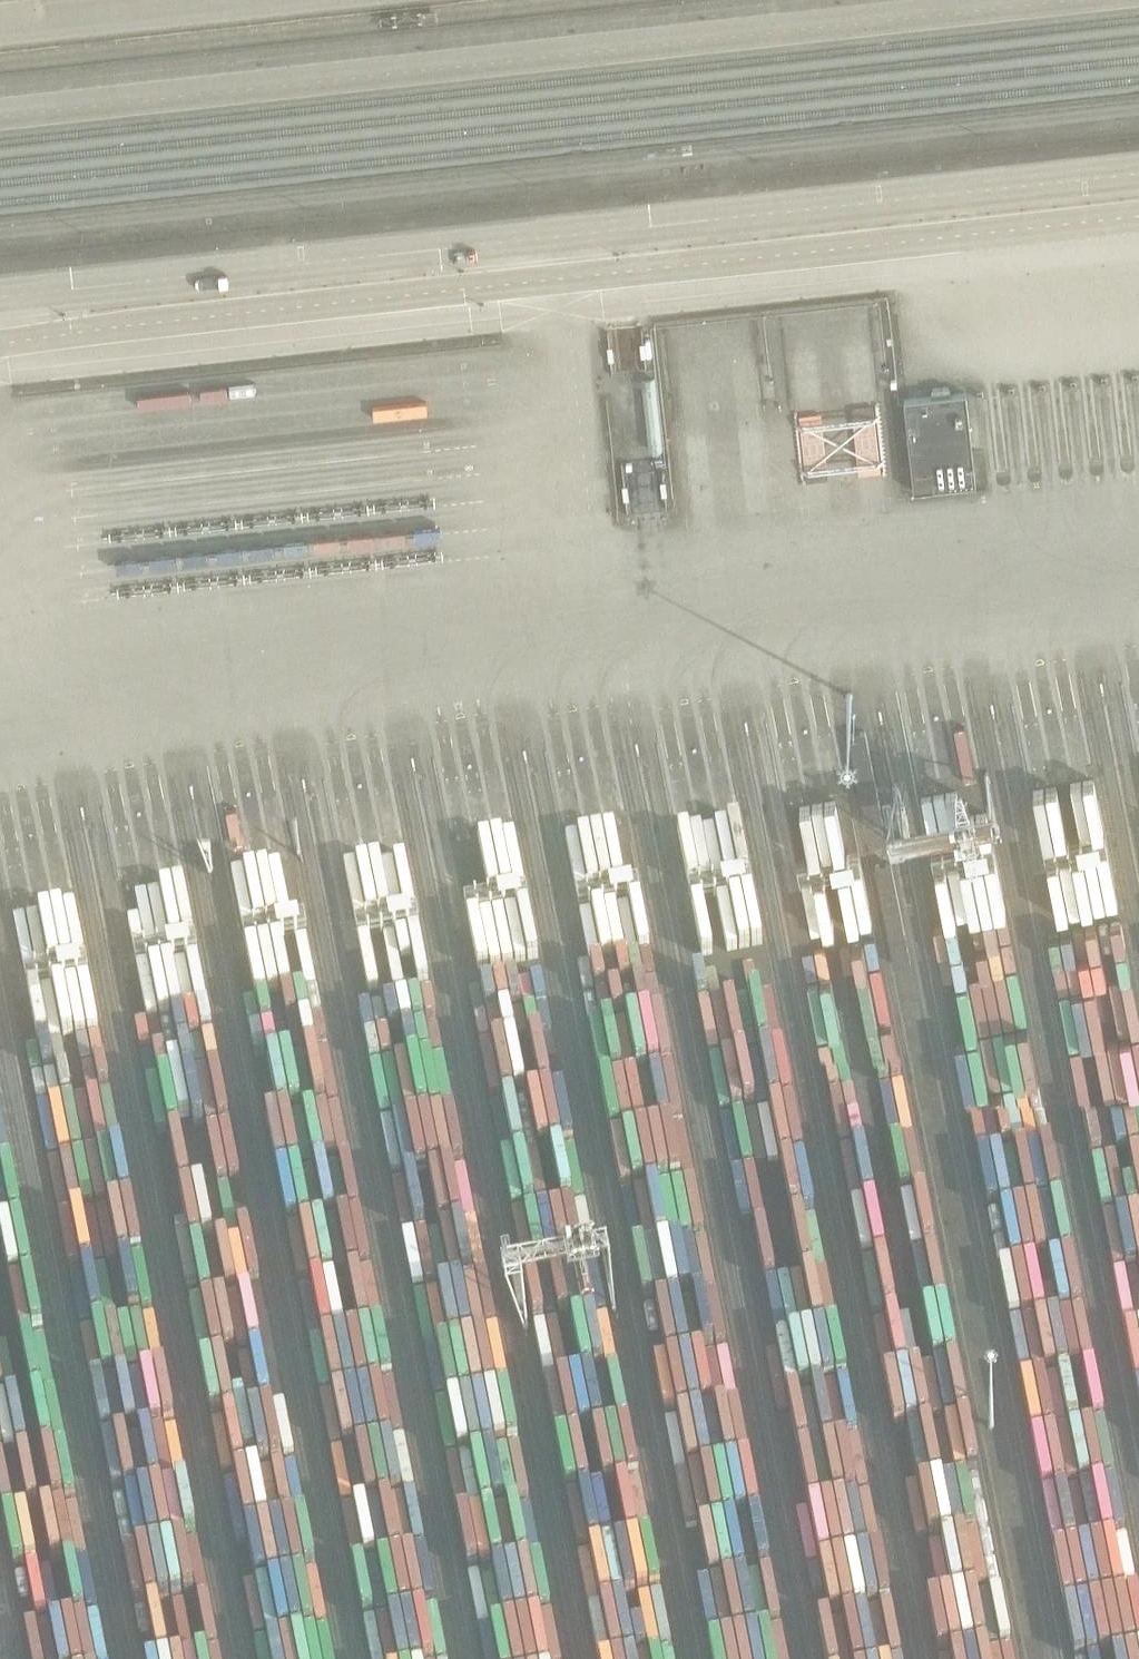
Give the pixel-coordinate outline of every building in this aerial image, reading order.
[(914,492),(976,486),(967,393),(905,400),(914,492)] [(910,962),(890,863),(873,866),(893,965),(910,962)]
